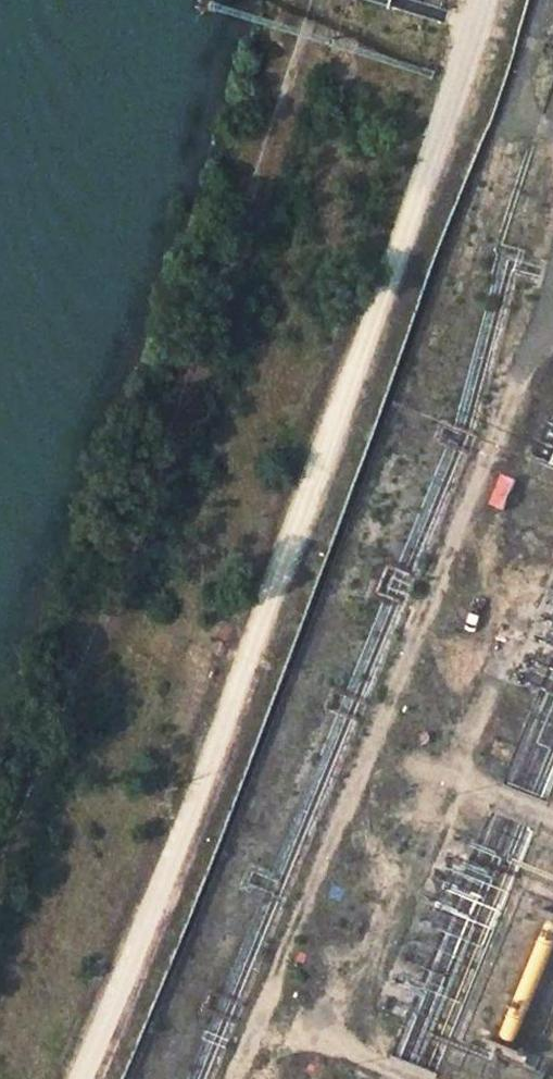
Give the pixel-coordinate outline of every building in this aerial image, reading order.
[(546,931),(502,1038),(503,1041),(506,1043),(513,1044),(552,949),(552,931),(549,930),(546,931)]
